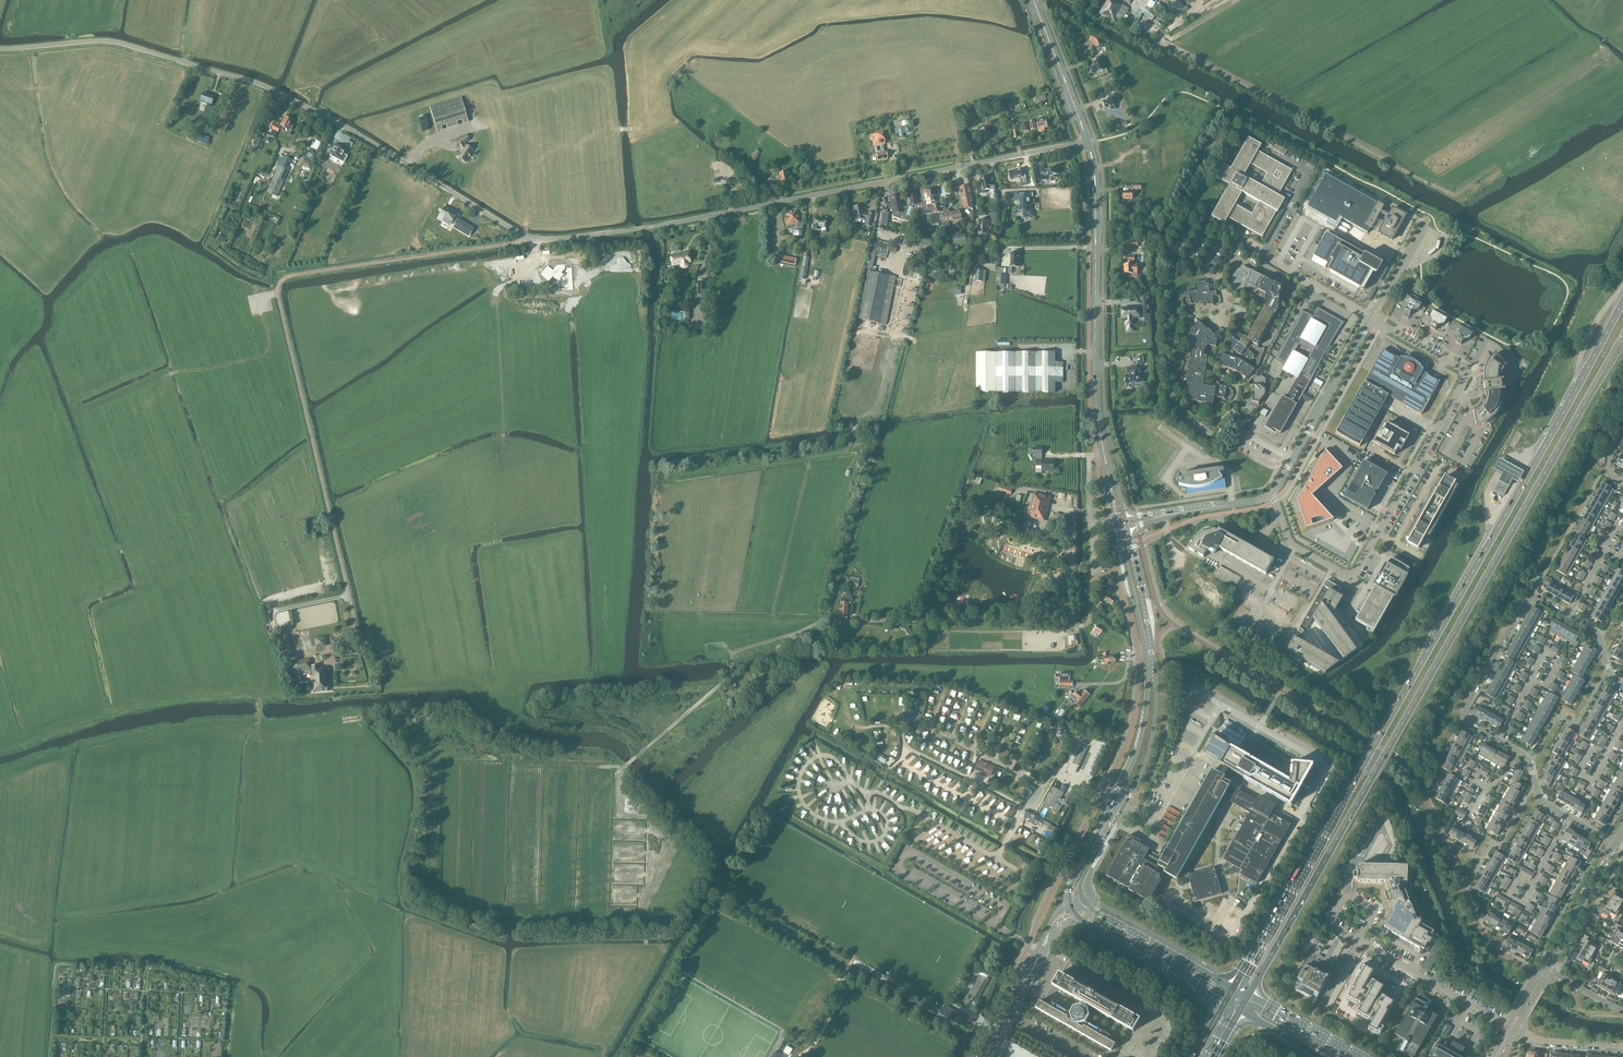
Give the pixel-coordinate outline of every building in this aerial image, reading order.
[(1100,13),(1115,21),(1117,18),(1123,21),(1129,9),(1113,0),(1107,0),(1100,13)] [(1157,15),(1152,10),(1156,4),(1150,0),(1140,0),(1127,20),(1136,26),(1143,13),(1152,21),(1157,15)] [(1100,38),(1093,34),(1089,39),(1095,42),(1097,47),(1104,44),(1102,38),(1100,38)] [(1090,68),(1091,71),(1090,71),(1091,74),(1092,74),(1092,75),(1097,73),(1098,74),(1099,75),(1100,75),(1102,74),(1103,73),(1103,72),(1102,71),(1104,70),(1099,58),(1098,58),(1097,58),(1095,59),(1096,61),(1093,63),(1094,66),(1090,68)] [(206,106),(210,108),(211,105),(214,96),(203,92),(200,101),(207,103),(206,106)] [(1103,105),(1104,108),(1105,108),(1105,109),(1109,107),(1110,111),(1115,109),(1112,101),(1117,100),(1115,94),(1108,96),(1110,99),(1103,102),(1103,103),(1103,105)] [(429,106),(434,122),(436,128),(467,118),(461,97),(429,106)] [(206,106),(203,117),(210,120),(214,109),(210,108),(206,106)] [(287,129),(291,130),(294,125),(290,124),(291,121),(284,118),(281,123),(278,122),(279,122),(276,121),(272,120),(268,128),(276,133),(279,128),(280,129),(280,130),(283,131),(285,128),(287,129)] [(1048,127),(1046,120),(1035,122),(1034,121),(1030,122),(1030,123),(1027,123),(1022,124),(1018,125),(1020,131),(1024,131),(1024,132),(1029,131),(1032,130),(1036,129),(1036,128),(1038,128),(1038,129),(1039,131),(1044,130),(1043,128),(1048,127)] [(250,144),(253,145),(251,148),(256,150),(258,147),(261,140),(259,139),(265,125),(260,123),(250,144)] [(979,135),(980,136),(982,136),(983,140),(990,139),(990,136),(990,133),(989,133),(988,128),(987,125),(979,127),(977,129),(979,135)] [(883,133),(872,136),(874,146),(876,146),(876,147),(877,153),(878,153),(877,153),(876,154),(878,161),(879,161),(887,159),(886,152),(884,152),(884,151),(883,146),(883,145),(885,144),(883,134),(883,133)] [(457,157),(466,162),(468,159),(468,160),(470,157),(471,157),(469,155),(470,154),(471,154),(473,150),(466,144),(465,142),(469,140),(466,135),(455,143),(458,147),(461,148),(460,149),(461,151),(457,157)] [(203,136),(201,142),(207,144),(209,138),(203,136)] [(1229,185),(1212,217),(1225,224),(1228,218),(1262,237),(1276,212),(1278,212),(1285,200),(1278,196),(1292,171),(1258,151),(1262,145),(1249,138),(1231,169),(1224,165),(1217,178),(1229,185)] [(1287,151),(1276,144),(1273,149),(1284,156),(1287,151)] [(330,153),(331,153),(330,156),(344,163),(344,162),(347,156),(344,154),(346,151),(344,150),(335,145),(330,153)] [(271,183),(267,192),(277,197),(288,170),(284,168),(287,162),(288,159),(285,157),(286,156),(287,157),(288,155),(283,153),(281,156),(283,157),(278,166),(279,167),(278,168),(277,171),(276,171),(272,181),(272,183),(271,183)] [(1128,167),(1128,168),(1123,168),(1123,172),(1122,172),(1122,175),(1123,175),(1123,176),(1132,175),(1132,167),(1131,167),(1131,165),(1132,165),(1132,164),(1141,163),(1141,156),(1127,157),(1127,164),(1128,164),(1128,167)] [(1041,174),(1045,174),(1045,172),(1048,172),(1049,176),(1053,176),(1053,177),(1054,178),(1057,178),(1058,176),(1057,175),(1060,174),(1058,167),(1048,169),(1045,170),(1044,165),(1040,166),(1041,174)] [(773,168),(771,169),(772,172),(773,172),(774,174),(777,173),(778,174),(779,174),(779,173),(779,172),(779,167),(778,167),(777,166),(775,166),(775,168),(773,168)] [(1022,186),(1028,185),(1025,172),(1023,173),(1022,169),(1010,171),(1012,179),(1020,178),(1022,186)] [(779,174),(781,182),(788,181),(787,178),(790,178),(791,176),(789,171),(786,172),(779,173),(779,174)] [(1378,203),(1377,204),(1326,175),(1308,207),(1336,223),(1339,217),(1367,233),(1370,228),(1371,229),(1384,206),(1378,203)] [(987,177),(981,178),(982,186),(978,187),(977,187),(979,195),(986,193),(986,191),(990,190),(995,190),(994,185),(989,184),(987,177)] [(969,185),(959,187),(964,209),(973,207),(971,196),(972,196),(969,186),(969,185)] [(925,203),(919,204),(920,209),(925,208),(928,224),(932,224),(932,226),(940,224),(940,223),(943,223),(945,230),(950,229),(949,222),(962,220),(961,211),(948,213),(947,212),(944,204),(943,203),(941,202),(940,202),(939,202),(937,202),(936,202),(934,189),(923,191),(925,203)] [(890,197),(892,205),(890,205),(891,208),(892,208),(893,215),(894,215),(894,217),(911,223),(913,218),(914,215),(920,214),(916,192),(909,193),(911,205),(910,205),(908,206),(907,207),(907,208),(903,207),(901,195),(890,197)] [(1019,211),(1023,211),(1024,211),(1025,217),(1024,217),(1024,218),(1034,217),(1034,210),(1029,211),(1029,206),(1029,203),(1031,203),(1031,199),(1033,199),(1033,192),(1023,192),(1013,192),(1013,201),(1018,201),(1019,211)] [(866,226),(871,227),(874,214),(868,213),(866,214),(866,213),(864,213),(862,205),(852,207),(855,221),(865,219),(867,220),(866,226)] [(446,206),(438,218),(445,222),(446,221),(450,224),(451,223),(455,225),(454,226),(458,229),(459,228),(462,230),(461,231),(469,236),(473,229),(466,225),(466,224),(458,219),(458,220),(454,218),(456,215),(455,214),(451,212),(448,210),(450,208),(448,207),(446,206)] [(1379,233),(1392,240),(1406,215),(1393,208),(1379,233)] [(796,228),(794,228),(794,238),(801,238),(801,232),(803,232),(802,224),(800,224),(797,210),(789,211),(790,216),(785,217),(786,226),(795,224),(796,228)] [(814,231),(819,231),(819,228),(826,228),(826,219),(814,219),(814,231)] [(991,235),(991,221),(982,221),(982,235),(991,235)] [(1325,269),(1363,291),(1379,263),(1327,233),(1313,256),(1328,264),(1325,269)] [(953,235),(955,245),(966,244),(964,236),(960,237),(959,234),(953,235)] [(913,237),(912,244),(929,248),(930,242),(913,237)] [(877,243),(872,242),(870,252),(887,255),(888,252),(895,253),(895,248),(889,247),(890,243),(877,240),(877,243)] [(809,250),(805,249),(800,278),(802,278),(805,278),(806,271),(807,271),(808,265),(809,257),(808,257),(809,250)] [(671,257),(672,265),(690,262),(688,252),(677,255),(671,257)] [(779,255),(777,262),(795,266),(796,259),(779,255)] [(1125,269),(1124,269),(1124,272),(1125,272),(1125,274),(1125,273),(1137,273),(1137,265),(1133,265),(1132,265),(1132,262),(1135,262),(1134,256),(1128,256),(1128,262),(1128,265),(1125,265),(1125,269)] [(925,264),(925,261),(914,258),(912,266),(924,268),(924,265),(926,265),(926,264),(925,264)] [(1251,374),(1254,370),(1256,370),(1256,376),(1253,377),(1252,402),(1259,403),(1265,395),(1266,379),(1260,376),(1258,375),(1259,365),(1263,353),(1264,350),(1266,350),(1266,349),(1264,350),(1263,349),(1264,347),(1263,347),(1263,348),(1260,349),(1258,346),(1279,309),(1279,305),(1281,304),(1282,288),(1280,287),(1243,266),(1233,273),(1232,282),(1250,289),(1254,294),(1259,290),(1261,292),(1261,297),(1262,297),(1262,301),(1264,300),(1265,301),(1265,305),(1247,338),(1237,332),(1234,334),(1232,337),(1232,338),(1227,345),(1236,352),(1233,357),(1222,354),(1220,360),(1220,368),(1226,369),(1226,368),(1231,369),(1232,371),(1235,373),(1237,372),(1242,375),(1241,376),(1245,380),(1251,374)] [(889,273),(868,268),(857,319),(886,325),(895,278),(889,277),(889,273)] [(1185,296),(1185,297),(1189,296),(1190,305),(1189,306),(1188,306),(1187,306),(1187,307),(1188,307),(1189,306),(1190,305),(1191,305),(1197,303),(1207,302),(1207,305),(1213,305),(1214,305),(1216,306),(1217,306),(1218,306),(1217,306),(1216,305),(1214,305),(1213,305),(1214,296),(1218,296),(1217,296),(1217,291),(1210,291),(1210,288),(1209,285),(1210,285),(1209,283),(1206,283),(1206,281),(1207,281),(1196,282),(1195,281),(1196,282),(1195,291),(1185,292),(1186,296),(1185,296)] [(1142,296),(1141,296),(1141,297),(1142,297),(1143,314),(1143,315),(1150,314),(1149,296),(1142,296)] [(1406,310),(1404,313),(1410,316),(1412,313),(1418,311),(1422,305),(1421,303),(1418,300),(1416,299),(1413,298),(1411,297),(1408,297),(1407,298),(1404,303),(1406,310)] [(1133,314),(1138,314),(1138,305),(1122,305),(1122,314),(1125,314),(1125,322),(1133,322),(1133,314)] [(1311,381),(1315,374),(1319,366),(1322,359),(1326,351),(1331,344),(1335,337),(1340,329),(1344,322),(1344,323),(1317,308),(1314,313),(1315,314),(1313,317),(1310,315),(1307,313),(1304,312),(1301,311),(1302,312),(1301,312),(1274,360),(1282,364),(1282,363),(1286,365),(1283,370),(1297,378),(1293,384),(1285,398),(1282,396),(1265,427),(1270,430),(1271,428),(1281,434),(1297,405),(1311,380),(1311,381)] [(1433,311),(1430,317),(1432,324),(1430,327),(1435,330),(1437,327),(1444,325),(1447,319),(1446,317),(1444,315),(1442,313),(1439,312),(1436,311),(1433,311)] [(1198,322),(1194,328),(1191,326),(1188,330),(1189,331),(1188,333),(1190,334),(1189,336),(1186,343),(1191,346),(1192,345),(1197,346),(1195,350),(1191,351),(1188,379),(1187,386),(1187,394),(1190,394),(1190,402),(1197,401),(1201,403),(1206,403),(1212,405),(1215,397),(1224,398),(1226,391),(1227,386),(1220,385),(1220,383),(1217,383),(1216,386),(1213,386),(1213,387),(1204,386),(1206,370),(1208,368),(1209,364),(1207,363),(1207,356),(1204,355),(1204,352),(1208,345),(1216,347),(1217,340),(1214,338),(1216,336),(1208,328),(1207,329),(1203,326),(1203,325),(1198,322)] [(1459,326),(1455,332),(1457,339),(1456,342),(1461,345),(1463,342),(1470,340),(1473,334),(1472,332),(1471,331),(1469,329),(1467,328),(1465,327),(1463,326),(1461,326),(1459,326)] [(1423,371),(1421,370),(1420,369),(1419,368),(1419,367),(1418,366),(1417,365),(1416,364),(1415,364),(1413,363),(1412,362),(1411,362),(1410,361),(1409,361),(1407,360),(1406,360),(1405,360),(1403,360),(1402,360),(1401,359),(1383,349),(1373,367),(1371,370),(1366,380),(1364,383),(1345,418),(1344,418),(1342,422),(1338,429),(1336,433),(1340,435),(1356,444),(1360,447),(1363,442),(1362,442),(1388,397),(1388,396),(1418,413),(1421,415),(1430,399),(1440,381),(1422,371),(1423,371)] [(976,353),(976,393),(1055,393),(1055,383),(1063,383),(1063,363),(1055,363),(1055,353),(976,353)] [(1496,354),(1494,355),(1492,357),(1491,359),(1489,361),(1488,359),(1487,360),(1488,360),(1487,363),(1486,365),(1485,368),(1484,371),(1484,372),(1484,376),(1484,379),(1484,383),(1483,383),(1483,385),(1484,385),(1484,387),(1483,388),(1483,389),(1483,390),(1484,390),(1485,390),(1485,393),(1484,393),(1485,394),(1486,394),(1486,396),(1485,398),(1485,401),(1484,403),(1483,403),(1482,405),(1478,407),(1479,409),(1478,409),(1478,410),(1475,411),(1474,411),(1473,411),(1473,412),(1476,427),(1478,427),(1481,426),(1482,426),(1484,425),(1486,424),(1488,423),(1491,426),(1491,425),(1492,424),(1494,422),(1496,419),(1498,416),(1500,412),(1500,409),(1501,406),(1502,403),(1502,400),(1502,392),(1503,391),(1503,390),(1502,390),(1501,382),(1502,382),(1502,381),(1500,381),(1500,379),(1500,377),(1501,374),(1502,373),(1503,371),(1504,371),(1503,370),(1505,368),(1506,366),(1496,355),(1496,354)] [(1137,379),(1137,374),(1140,374),(1139,368),(1131,368),(1128,368),(1128,374),(1128,376),(1126,376),(1126,383),(1137,383),(1137,380),(1138,380),(1138,379),(1137,379)] [(1381,429),(1380,429),(1377,435),(1378,436),(1374,443),(1383,448),(1383,449),(1395,455),(1399,448),(1401,449),(1404,444),(1405,444),(1409,436),(1395,428),(1394,428),(1388,425),(1385,430),(1384,430),(1383,431),(1381,430),(1381,429)] [(1033,447),(1033,456),(1042,456),(1042,447),(1033,447)] [(1342,469),(1326,450),(1297,501),(1307,530),(1334,520),(1312,496),(1342,469)] [(1502,474),(1499,481),(1508,486),(1512,479),(1517,482),(1523,472),(1499,458),(1493,469),(1502,474)] [(1054,473),(1054,460),(1042,460),(1042,473),(1042,471),(1054,471),(1054,473)] [(1344,495),(1343,497),(1354,503),(1367,510),(1376,495),(1374,494),(1375,493),(1376,494),(1377,492),(1376,491),(1378,491),(1378,492),(1388,474),(1371,465),(1364,461),(1344,495)] [(1187,475),(1184,475),(1184,474),(1181,475),(1181,476),(1180,476),(1180,478),(1178,477),(1177,477),(1176,478),(1176,479),(1176,480),(1177,481),(1178,481),(1179,480),(1181,480),(1179,486),(1181,487),(1182,490),(1186,490),(1186,494),(1187,494),(1186,493),(1225,487),(1226,488),(1224,476),(1221,477),(1219,474),(1220,474),(1220,473),(1221,474),(1222,474),(1223,474),(1224,473),(1224,472),(1223,470),(1221,470),(1220,471),(1220,472),(1219,466),(1187,471),(1187,475)] [(1418,548),(1419,548),(1426,535),(1429,537),(1458,487),(1457,487),(1454,485),(1455,483),(1454,483),(1445,478),(1444,477),(1437,490),(1434,488),(1405,538),(1406,539),(1409,540),(1408,542),(1418,548)] [(1493,492),(1502,497),(1508,486),(1499,481),(1493,492)] [(1600,487),(1599,489),(1610,496),(1614,490),(1613,489),(1606,485),(1603,484),(1601,488),(1600,487)] [(1598,492),(1596,496),(1607,502),(1610,496),(1599,489),(1597,491),(1598,492)] [(1029,514),(1045,518),(1050,497),(1035,493),(1029,514)] [(1593,499),(1592,501),(1603,508),(1607,502),(1596,496),(1594,500),(1593,499)] [(1592,504),(1590,508),(1600,514),(1603,508),(1592,501),(1591,503),(1592,504)] [(1586,511),(1585,513),(1597,520),(1600,514),(1590,508),(1587,512),(1586,511)] [(1583,520),(1593,526),(1597,520),(1585,513),(1584,515),(1585,516),(1583,520)] [(1580,523),(1578,525),(1590,532),(1593,526),(1583,520),(1581,524),(1580,523)] [(1590,532),(1578,525),(1577,527),(1578,528),(1576,532),(1586,538),(1590,532)] [(1204,560),(1208,554),(1211,556),(1212,556),(1213,557),(1214,557),(1215,556),(1216,556),(1217,555),(1218,552),(1219,551),(1267,578),(1270,572),(1272,571),(1272,569),(1275,563),(1256,553),(1219,532),(1218,532),(1216,530),(1214,530),(1212,529),(1211,529),(1210,529),(1209,529),(1208,530),(1207,530),(1204,531),(1203,531),(1202,532),(1201,533),(1201,534),(1200,535),(1198,538),(1190,552),(1195,555),(1196,558),(1198,557),(1204,560)] [(1574,538),(1572,540),(1584,547),(1587,540),(1577,534),(1575,538),(1574,538)] [(1572,543),(1570,547),(1580,553),(1584,547),(1572,540),(1571,542),(1572,543)] [(1567,550),(1565,552),(1577,559),(1580,553),(1570,547),(1568,550),(1567,550)] [(1565,555),(1563,559),(1574,564),(1577,559),(1565,552),(1564,554),(1565,555)] [(1373,586),(1373,587),(1374,586),(1375,587),(1356,621),(1374,632),(1394,597),(1395,598),(1394,599),(1395,599),(1408,576),(1407,576),(1407,577),(1406,576),(1410,569),(1391,559),(1387,566),(1386,565),(1386,564),(1376,581),(1375,581),(1374,582),(1374,583),(1375,583),(1373,586)] [(1560,562),(1559,564),(1570,571),(1574,564),(1563,559),(1561,562),(1560,562)] [(1570,571),(1559,564),(1557,566),(1559,567),(1556,571),(1567,577),(1570,571)] [(1615,575),(1622,579),(1622,571),(1618,568),(1615,575)] [(1622,586),(1622,584),(1622,579),(1615,575),(1611,580),(1622,586)] [(1545,591),(1551,594),(1557,584),(1551,580),(1548,585),(1545,591)] [(1622,586),(1611,580),(1608,587),(1619,593),(1621,591),(1620,590),(1622,586)] [(1554,597),(1556,599),(1563,587),(1557,584),(1551,594),(1555,596),(1554,597)] [(1559,599),(1563,601),(1569,590),(1563,587),(1556,599),(1559,600),(1559,599)] [(1618,595),(1619,593),(1608,587),(1604,592),(1615,598),(1617,594),(1618,595)] [(1337,594),(1329,590),(1313,618),(1344,660),(1357,651),(1332,617),(1337,607),(1338,607),(1343,598),(1337,594)] [(1569,590),(1563,601),(1569,605),(1573,598),(1575,594),(1569,590)] [(1604,592),(1601,598),(1613,605),(1614,603),(1613,602),(1615,598),(1604,592)] [(1103,600),(1112,605),(1115,600),(1107,594),(1103,600)] [(841,598),(841,602),(840,602),(839,618),(847,618),(848,603),(851,603),(851,599),(841,598)] [(1601,598),(1598,604),(1608,610),(1610,606),(1611,607),(1613,605),(1601,598)] [(1598,604),(1594,610),(1605,616),(1606,617),(1607,615),(1606,614),(1608,610),(1598,604)] [(1529,611),(1528,613),(1540,620),(1543,614),(1540,612),(1534,608),(1533,608),(1531,612),(1529,611)] [(1605,616),(1594,610),(1591,617),(1601,623),(1605,616)] [(1528,616),(1526,620),(1536,626),(1540,620),(1528,613),(1527,615),(1528,616)] [(1523,623),(1521,625),(1533,632),(1536,626),(1526,620),(1524,624),(1523,623)] [(1549,631),(1555,634),(1562,623),(1560,621),(1559,623),(1555,620),(1552,627),(1549,631)] [(1564,624),(1562,623),(1555,634),(1561,638),(1567,627),(1564,625),(1564,624)] [(1093,632),(1099,636),(1103,629),(1097,625),(1093,632)] [(1521,628),(1519,632),(1530,638),(1533,632),(1521,625),(1520,627),(1521,628)] [(1561,638),(1567,641),(1573,631),(1574,630),(1572,628),(1571,629),(1567,627),(1561,638)] [(1567,641),(1573,644),(1574,645),(1576,640),(1580,634),(1573,631),(1567,641)] [(1516,635),(1515,637),(1526,644),(1530,638),(1519,632),(1517,636),(1516,635)] [(283,657),(293,655),(287,633),(277,636),(283,657)] [(1515,640),(1512,644),(1523,650),(1526,644),(1515,637),(1513,639),(1515,640)] [(1326,674),(1340,664),(1339,663),(1300,641),(1294,638),(1287,651),(1286,651),(1286,652),(1287,652),(1325,674),(1326,674)] [(1509,647),(1508,649),(1519,656),(1523,650),(1512,644),(1510,647),(1509,647)] [(1622,654),(1622,646),(1619,644),(1617,648),(1616,647),(1615,650),(1616,650),(1622,654)] [(1584,647),(1581,653),(1592,659),(1595,653),(1589,650),(1585,647),(1584,647)] [(1519,656),(1508,649),(1507,651),(1508,652),(1505,656),(1516,662),(1519,656)] [(1616,650),(1612,656),(1618,660),(1622,662),(1622,654),(1616,650)] [(1581,653),(1578,659),(1588,665),(1590,662),(1591,662),(1593,660),(1592,659),(1581,653)] [(1503,662),(1502,664),(1514,671),(1517,664),(1507,658),(1504,662),(1503,662)] [(291,662),(292,668),(293,673),(311,670),(313,692),(328,691),(331,690),(332,690),(331,687),(331,686),(327,686),(327,683),(327,668),(323,668),(322,666),(319,666),(319,665),(311,666),(310,659),(291,662)] [(1578,659),(1574,665),(1586,672),(1587,670),(1586,669),(1588,665),(1578,659)] [(1502,667),(1500,671),(1510,677),(1514,671),(1502,664),(1501,666),(1502,667)] [(1586,672),(1574,665),(1571,672),(1581,677),(1584,673),(1585,674),(1586,672)] [(1496,674),(1495,676),(1507,682),(1510,677),(1500,671),(1497,674),(1496,674)] [(1070,672),(1061,672),(1061,675),(1061,677),(1060,677),(1060,681),(1059,681),(1059,686),(1072,687),(1073,681),(1069,681),(1068,681),(1068,678),(1069,678),(1069,677),(1070,677),(1070,672)] [(1574,675),(1570,681),(1582,688),(1583,686),(1582,685),(1584,681),(1574,675)] [(1495,679),(1493,683),(1503,689),(1507,682),(1495,676),(1494,678),(1495,679)] [(1570,681),(1567,687),(1577,693),(1580,689),(1581,690),(1582,688),(1570,681)] [(1490,686),(1488,688),(1500,694),(1503,689),(1493,683),(1491,686),(1490,686)] [(1567,687),(1564,693),(1574,699),(1575,700),(1576,698),(1575,697),(1577,693),(1567,687)] [(1606,687),(1603,693),(1613,699),(1617,693),(1606,687)] [(1500,694),(1488,688),(1487,690),(1488,691),(1486,695),(1496,701),(1500,694)] [(1090,695),(1084,691),(1080,695),(1077,692),(1074,695),(1078,698),(1074,702),(1071,706),(1074,708),(1077,705),(1080,707),(1090,695)] [(1548,692),(1544,699),(1556,705),(1557,703),(1556,702),(1558,698),(1548,692)] [(1601,695),(1599,699),(1610,705),(1613,699),(1603,693),(1602,692),(1600,695),(1601,695)] [(1574,699),(1564,693),(1560,699),(1570,705),(1574,699)] [(1556,705),(1544,699),(1541,705),(1551,710),(1554,707),(1555,707),(1556,705)] [(1596,702),(1595,704),(1606,711),(1610,705),(1599,699),(1597,703),(1596,702)] [(1478,718),(1480,719),(1487,708),(1481,704),(1475,715),(1479,717),(1478,718)] [(1595,707),(1592,711),(1603,717),(1606,711),(1595,704),(1593,707),(1595,707)] [(1551,710),(1541,705),(1537,711),(1549,717),(1550,715),(1549,714),(1551,710)] [(1483,719),(1487,722),(1493,711),(1487,708),(1480,719),(1482,721),(1483,719)] [(1492,726),(1493,725),(1499,714),(1493,711),(1487,722),(1491,724),(1490,725),(1492,726)] [(1549,717),(1537,711),(1534,716),(1545,722),(1547,719),(1548,719),(1549,717)] [(1603,717),(1592,711),(1590,715),(1589,714),(1588,716),(1599,723),(1603,717)] [(1499,714),(1493,725),(1499,729),(1502,723),(1505,718),(1499,714)] [(1545,722),(1534,716),(1531,722),(1542,729),(1544,727),(1542,726),(1545,722)] [(1599,723),(1588,716),(1587,718),(1588,719),(1586,723),(1596,729),(1599,723)] [(1213,727),(1216,729),(1218,726),(1221,722),(1219,721),(1220,718),(1218,717),(1213,727)] [(1531,722),(1527,728),(1538,734),(1540,731),(1541,731),(1542,729),(1531,722)] [(1582,726),(1581,728),(1593,735),(1596,729),(1586,723),(1583,727),(1582,726)] [(1538,734),(1527,728),(1524,734),(1534,740),(1535,741),(1537,739),(1536,738),(1538,734)] [(1567,728),(1563,734),(1573,740),(1577,734),(1567,728)] [(1593,735),(1581,728),(1580,730),(1581,731),(1579,735),(1589,741),(1593,735)] [(1473,738),(1470,736),(1463,732),(1462,732),(1459,738),(1469,744),(1473,738)] [(1257,884),(1290,825),(1271,814),(1273,810),(1275,806),(1259,797),(1257,801),(1254,799),(1246,795),(1243,793),(1239,791),(1246,779),(1290,804),(1311,768),(1273,765),(1255,753),(1248,762),(1243,759),(1236,754),(1238,751),(1212,733),(1202,754),(1224,767),(1222,772),(1220,775),(1212,770),(1170,845),(1168,848),(1164,846),(1159,855),(1139,844),(1141,841),(1130,835),(1119,854),(1107,876),(1114,880),(1120,883),(1121,884),(1130,889),(1129,890),(1149,901),(1161,880),(1159,879),(1160,876),(1159,875),(1162,868),(1166,870),(1165,872),(1164,872),(1170,876),(1177,879),(1180,873),(1189,879),(1190,882),(1196,901),(1221,894),(1216,875),(1215,872),(1214,868),(1204,871),(1194,874),(1192,874),(1182,869),(1223,797),(1250,813),(1224,860),(1225,860),(1243,871),(1241,874),(1245,877),(1257,884)] [(1534,740),(1524,734),(1520,741),(1531,747),(1534,740)] [(1562,736),(1560,740),(1570,746),(1573,740),(1563,734),(1562,734),(1561,736),(1562,736)] [(1455,744),(1466,750),(1469,744),(1459,738),(1455,744)] [(1556,743),(1555,745),(1567,752),(1570,746),(1560,740),(1557,744),(1556,743)] [(1466,750),(1455,744),(1452,750),(1463,756),(1466,750)] [(1479,755),(1485,758),(1491,748),(1484,744),(1481,750),(1479,755)] [(1567,752),(1555,745),(1554,748),(1555,748),(1553,752),(1563,758),(1567,752)] [(1485,758),(1491,761),(1497,751),(1491,748),(1485,758)] [(1452,750),(1449,756),(1459,762),(1463,756),(1452,750)] [(1491,761),(1497,765),(1503,754),(1497,751),(1491,761)] [(1503,754),(1497,765),(1503,768),(1509,758),(1503,754)] [(1445,762),(1456,768),(1459,762),(1449,756),(1445,762)] [(1552,759),(1551,761),(1563,768),(1566,762),(1556,756),(1553,760),(1552,759)] [(979,761),(976,770),(980,771),(981,769),(991,773),(994,766),(989,764),(989,765),(984,763),(979,761)] [(1551,764),(1549,768),(1559,774),(1563,768),(1551,761),(1550,764),(1551,764)] [(1456,768),(1445,762),(1442,768),(1452,774),(1456,768)] [(1544,773),(1545,774),(1556,780),(1559,774),(1549,768),(1547,772),(1545,771),(1544,773)] [(1450,774),(1446,781),(1457,787),(1460,780),(1450,774)] [(1545,774),(1542,780),(1552,786),(1556,780),(1545,774)] [(1614,784),(1622,789),(1622,781),(1618,778),(1614,784)] [(1443,787),(1453,793),(1457,787),(1446,781),(1443,787)] [(1510,787),(1521,793),(1524,787),(1517,783),(1514,781),(1510,787)] [(1614,784),(1611,790),(1622,796),(1622,795),(1622,794),(1622,793),(1622,789),(1614,784)] [(1443,787),(1440,793),(1450,799),(1453,793),(1443,787)] [(1510,787),(1507,793),(1517,799),(1521,793),(1510,787)] [(1063,793),(1053,788),(1045,803),(1054,808),(1052,811),(1057,814),(1061,807),(1056,805),(1063,793)] [(1557,799),(1564,803),(1570,792),(1563,789),(1561,793),(1557,799)] [(1611,790),(1607,796),(1618,802),(1620,798),(1621,798),(1622,796),(1611,790)] [(1576,796),(1570,792),(1564,803),(1563,804),(1565,805),(1566,804),(1570,806),(1576,796)] [(1074,795),(1069,793),(1063,803),(1068,806),(1074,795)] [(1450,799),(1440,793),(1436,799),(1447,805),(1450,799)] [(1507,793),(1503,799),(1514,805),(1517,799),(1507,793)] [(1575,811),(1581,799),(1576,796),(1570,806),(1573,808),(1573,809),(1575,811)] [(1618,802),(1607,796),(1604,802),(1616,808),(1617,806),(1616,805),(1618,802)] [(1514,805),(1503,799),(1500,805),(1510,811),(1514,805)] [(1581,799),(1575,811),(1577,812),(1578,811),(1582,813),(1585,807),(1588,803),(1581,799)] [(1604,802),(1601,808),(1611,814),(1613,810),(1614,810),(1616,808),(1604,802)] [(1510,811),(1500,805),(1497,811),(1507,817),(1510,811)] [(1597,814),(1609,820),(1610,818),(1609,817),(1611,814),(1601,808),(1597,814)] [(1497,811),(1493,817),(1504,823),(1507,817),(1497,811)] [(1536,811),(1532,817),(1543,823),(1546,817),(1536,811)] [(1339,887),(1339,891),(1353,891),(1353,882),(1353,879),(1357,880),(1357,882),(1385,882),(1388,890),(1389,891),(1386,892),(1384,893),(1392,913),(1387,921),(1384,927),(1390,930),(1424,950),(1427,951),(1433,941),(1432,941),(1432,940),(1430,939),(1434,933),(1434,932),(1420,924),(1421,923),(1420,919),(1417,920),(1403,885),(1403,883),(1407,883),(1408,866),(1389,866),(1400,846),(1389,820),(1386,818),(1386,817),(1384,815),(1383,817),(1379,814),(1378,814),(1354,855),(1350,855),(1348,855),(1340,869),(1340,872),(1340,879),(1339,887)] [(1609,820),(1597,814),(1594,820),(1597,822),(1603,825),(1604,826),(1606,822),(1607,822),(1609,820)] [(1493,817),(1490,823),(1500,829),(1504,823),(1493,817)] [(1532,817),(1529,823),(1539,829),(1543,823),(1532,817)] [(1500,829),(1490,823),(1486,829),(1497,835),(1500,829)] [(1529,823),(1525,829),(1536,835),(1539,829),(1529,823)] [(1448,835),(1455,838),(1461,828),(1454,824),(1448,835)] [(1467,831),(1461,828),(1455,838),(1461,841),(1467,831)] [(1522,835),(1532,841),(1536,835),(1525,829),(1522,835)] [(1562,840),(1568,843),(1574,832),(1568,829),(1564,835),(1562,839),(1562,840)] [(1461,841),(1467,845),(1473,834),(1467,831),(1461,841)] [(1568,843),(1574,846),(1580,836),(1574,832),(1568,843)] [(1473,834),(1467,845),(1473,848),(1479,838),(1473,834)] [(1532,841),(1522,835),(1519,841),(1529,847),(1532,841)] [(1574,846),(1580,850),(1586,839),(1580,836),(1574,846)] [(1580,850),(1586,853),(1589,849),(1592,843),(1586,839),(1580,850)] [(1526,853),(1529,847),(1519,841),(1515,847),(1526,853)] [(1526,853),(1515,847),(1512,853),(1522,859),(1526,853)] [(1496,852),(1492,858),(1503,864),(1506,858),(1496,852)] [(1522,859),(1512,853),(1508,859),(1519,865),(1522,859)] [(1567,863),(1577,869),(1581,863),(1570,857),(1567,863)] [(1492,858),(1489,864),(1500,870),(1503,864),(1492,858)] [(1577,869),(1567,863),(1563,869),(1574,875),(1577,869)] [(1489,864),(1486,870),(1496,876),(1500,870),(1489,864)] [(1563,869),(1560,875),(1570,881),(1574,875),(1563,869)] [(1493,882),(1496,876),(1486,870),(1482,876),(1493,882)] [(1570,881),(1560,875),(1556,881),(1567,887),(1570,881)] [(1493,882),(1482,876),(1479,882),(1489,888),(1493,882)] [(1556,881),(1553,887),(1564,893),(1567,887),(1556,881)] [(1489,888),(1479,882),(1475,888),(1486,894),(1489,888)] [(1612,896),(1609,901),(1615,904),(1620,895),(1614,892),(1616,889),(1612,886),(1608,893),(1612,896)] [(1564,893),(1553,887),(1549,893),(1560,899),(1564,893)] [(1615,904),(1621,908),(1622,905),(1622,897),(1620,895),(1615,904)] [(1561,902),(1551,896),(1547,902),(1558,908),(1561,902)] [(1604,910),(1610,913),(1615,904),(1609,901),(1606,906),(1602,904),(1598,911),(1602,913),(1604,910)] [(1547,902),(1544,908),(1554,914),(1558,908),(1547,902)] [(1615,904),(1610,913),(1616,917),(1614,920),(1618,922),(1622,915),(1618,913),(1621,908),(1615,904)] [(1544,908),(1540,914),(1551,920),(1554,914),(1544,908)] [(1484,920),(1491,923),(1496,913),(1490,909),(1484,920)] [(1491,923),(1497,927),(1502,916),(1496,913),(1491,923)] [(1540,914),(1537,920),(1547,926),(1551,920),(1540,914)] [(1497,927),(1502,930),(1508,920),(1502,916),(1497,927)] [(1508,920),(1502,930),(1509,934),(1515,923),(1508,920)] [(1537,920),(1533,926),(1544,932),(1547,926),(1537,920)] [(1621,940),(1622,937),(1622,932),(1620,931),(1622,927),(1615,923),(1613,927),(1616,929),(1613,935),(1621,940)] [(1544,932),(1533,926),(1530,932),(1540,938),(1544,932)] [(1504,944),(1511,948),(1517,937),(1510,934),(1504,944)] [(1581,949),(1588,952),(1593,944),(1587,940),(1589,937),(1584,935),(1580,942),(1584,944),(1581,949)] [(1613,943),(1618,946),(1621,940),(1613,935),(1609,941),(1606,939),(1604,943),(1611,947),(1613,943)] [(1511,948),(1517,951),(1523,941),(1517,937),(1511,948)] [(1427,960),(1421,962),(1424,968),(1429,971),(1441,950),(1440,946),(1438,941),(1431,953),(1427,960)] [(1517,951),(1523,955),(1529,944),(1523,941),(1517,951)] [(1529,944),(1523,955),(1529,958),(1535,948),(1529,944)] [(1593,944),(1588,952),(1594,956),(1597,951),(1601,953),(1605,946),(1600,944),(1599,947),(1593,944)] [(1577,958),(1583,961),(1588,952),(1581,949),(1578,954),(1575,952),(1571,959),(1575,961),(1577,958)] [(1588,952),(1583,961),(1588,965),(1587,968),(1591,970),(1595,963),(1591,961),(1594,956),(1588,952)] [(1357,1003),(1359,1003),(1362,1005),(1358,1013),(1360,1015),(1362,1014),(1361,1015),(1363,1017),(1366,1016),(1365,1018),(1367,1019),(1369,1018),(1373,1020),(1368,1029),(1370,1030),(1372,1030),(1372,1031),(1374,1032),(1376,1032),(1375,1033),(1377,1034),(1379,1034),(1380,1034),(1384,1028),(1381,1026),(1383,1023),(1382,1023),(1382,1022),(1384,1021),(1385,1019),(1384,1019),(1386,1018),(1387,1016),(1386,1015),(1388,1014),(1389,1012),(1388,1011),(1394,1002),(1393,1002),(1392,1000),(1390,999),(1389,1000),(1388,998),(1386,997),(1386,998),(1385,996),(1383,994),(1381,997),(1378,996),(1383,987),(1383,986),(1382,984),(1380,983),(1379,984),(1378,982),(1376,981),(1376,982),(1375,980),(1373,979),(1372,980),(1369,979),(1373,972),(1373,971),(1372,969),(1370,968),(1369,969),(1368,967),(1366,966),(1366,967),(1365,965),(1362,964),(1358,971),(1360,973),(1359,976),(1360,976),(1360,977),(1358,978),(1356,980),(1358,980),(1355,981),(1354,983),(1355,984),(1353,985),(1352,987),(1353,988),(1347,998),(1350,999),(1352,999),(1351,1000),(1353,1001),(1355,1001),(1355,1002),(1357,1003)] [(1326,981),(1326,980),(1328,981),(1329,980),(1329,978),(1328,977),(1326,977),(1325,977),(1324,977),(1326,974),(1323,973),(1318,970),(1316,972),(1306,966),(1298,979),(1297,979),(1295,978),(1293,980),(1296,982),(1297,982),(1293,988),(1315,1000),(1324,984),(1325,984),(1327,986),(1329,983),(1326,981)] [(1603,973),(1599,979),(1608,984),(1612,978),(1607,975),(1609,971),(1602,967),(1600,972),(1603,973)] [(1059,973),(1052,985),(1083,1003),(1082,1005),(1081,1005),(1074,1007),(1070,1013),(1067,1012),(1067,1011),(1052,1003),(1050,1007),(1040,1001),(1036,1008),(1111,1051),(1116,1044),(1115,1043),(1115,1044),(1108,1040),(1111,1036),(1089,1024),(1086,1022),(1090,1016),(1088,1008),(1086,1008),(1088,1006),(1133,1031),(1140,1019),(1095,993),(1090,991),(1059,973)] [(1608,984),(1617,989),(1621,983),(1622,985),(1622,979),(1619,977),(1617,981),(1612,978),(1608,984)] [(1600,988),(1605,991),(1608,984),(1599,979),(1596,985),(1593,983),(1591,988),(1597,992),(1600,988)] [(969,994),(978,999),(986,985),(976,980),(969,994)] [(1608,984),(1605,991),(1610,993),(1608,997),(1615,1001),(1617,997),(1614,995),(1617,989),(1608,984)] [(1412,1056),(1414,1056),(1437,1016),(1426,1010),(1432,1001),(1418,993),(1394,1034),(1405,1040),(1400,1050),(1412,1056)] [(1448,1050),(1437,1044),(1429,1056),(1460,1056),(1465,1048),(1453,1042),(1448,1050)] [(1014,1045),(1007,1056),(1036,1056),(1014,1045)]
